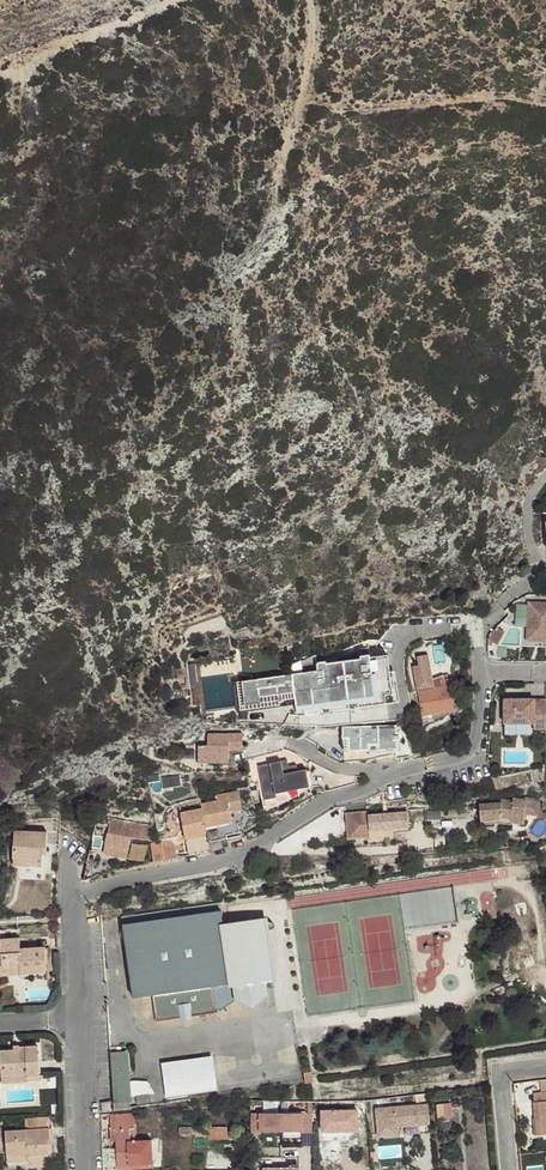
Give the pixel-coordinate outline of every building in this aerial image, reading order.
[(528,602),(527,640),(545,641),(545,603),(528,602)] [(393,695),(388,656),(370,659),(370,656),(360,657),(361,660),(327,665),(327,663),(322,663),(320,663),(320,664),(319,664),(318,665),(318,666),(318,667),(318,669),(319,678),(311,679),(311,682),(294,684),(292,676),(242,683),(246,707),(296,700),(298,717),(377,706),(376,697),(393,695)] [(454,710),(452,695),(456,694),(453,678),(452,678),(451,676),(449,676),(449,674),(439,678),(441,686),(430,688),(428,679),(416,682),(422,716),(454,710)] [(394,703),(393,695),(376,697),(377,706),(394,703)] [(545,699),(504,699),(504,723),(534,723),(534,729),(545,729),(545,700),(545,699)] [(342,728),(344,752),(368,751),(398,749),(398,747),(410,746),(406,725),(342,728)] [(243,734),(208,734),(208,746),(198,746),(198,763),(229,762),(229,751),(229,747),(243,748),(243,734)] [(398,749),(368,751),(368,754),(397,753),(398,759),(412,756),(410,746),(398,747),(398,749)] [(194,761),(194,749),(182,750),(182,761),(194,761)] [(310,787),(308,781),(306,769),(298,771),(297,765),(289,766),(286,767),(285,760),(258,766),(262,785),(265,800),(277,798),(276,794),(310,787)] [(160,781),(159,775),(147,777),(148,783),(160,781)] [(176,788),(175,776),(163,777),(163,788),(176,788)] [(271,808),(278,806),(282,804),(289,800),(292,799),(300,794),(303,793),(313,786),(312,780),(308,781),(310,787),(276,794),(277,798),(265,800),(262,785),(259,786),(261,793),(264,811),(271,808)] [(201,804),(202,809),(206,828),(233,823),(231,813),(242,810),(239,791),(227,793),(228,798),(201,804)] [(524,825),(527,800),(513,799),(513,801),(501,800),(501,803),(480,805),(481,825),(499,824),(510,825),(511,824),(524,825)] [(209,843),(206,828),(202,809),(180,813),(189,856),(200,854),(210,852),(211,851),(209,843)] [(368,812),(347,814),(348,823),(351,823),(351,829),(348,829),(349,839),(370,837),(370,831),(409,828),(408,812),(368,815),(368,812)] [(147,843),(150,828),(111,820),(108,834),(107,834),(103,854),(109,855),(130,859),(133,841),(140,842),(147,843)] [(238,823),(237,823),(238,822),(238,821),(233,823),(206,828),(209,843),(227,838),(227,835),(240,833),(238,823)] [(47,833),(15,832),(13,865),(42,866),(42,855),(42,847),(46,847),(47,833)] [(211,851),(229,847),(227,838),(209,843),(211,851)] [(160,842),(164,861),(177,858),(174,839),(160,842)] [(151,844),(155,862),(164,861),(160,842),(151,844)] [(100,875),(102,870),(105,858),(105,857),(98,855),(97,858),(95,866),(87,864),(84,882),(100,875)] [(268,962),(263,931),(257,932),(255,923),(224,927),(224,924),(220,903),(121,917),(133,999),(153,996),(156,1022),(180,1018),(193,1017),(216,1013),(216,1010),(215,1002),(221,1001),(222,1002),(222,1003),(223,1004),(225,1004),(226,1004),(227,1004),(228,1004),(229,1003),(230,1001),(230,999),(235,999),(235,1000),(236,1001),(253,1008),(268,995),(266,982),(263,979),(264,978),(264,977),(265,976),(265,975),(265,974),(264,973),(263,972),(261,971),(268,962)] [(277,981),(268,917),(224,924),(224,927),(255,923),(257,932),(263,931),(268,962),(261,971),(263,972),(264,973),(265,974),(265,975),(265,976),(264,977),(264,978),(263,979),(266,982),(277,981)] [(46,972),(44,948),(20,950),(19,939),(0,940),(1,949),(0,949),(0,968),(20,967),(21,974),(46,972)] [(0,968),(0,976),(21,974),(20,967),(0,968)] [(220,1011),(236,1001),(235,1000),(235,999),(230,999),(230,1001),(229,1003),(228,1004),(227,1004),(226,1004),(225,1004),(223,1004),(222,1003),(222,1002),(221,1001),(215,1002),(216,1010),(218,1010),(220,1011)] [(0,1051),(2,1076),(2,1083),(28,1082),(27,1077),(40,1076),(38,1046),(20,1047),(20,1052),(14,1053),(14,1050),(0,1051)] [(131,1101),(128,1052),(111,1053),(115,1110),(131,1108),(130,1101),(131,1101)] [(164,1075),(214,1067),(214,1064),(163,1071),(164,1075)] [(217,1087),(214,1067),(164,1075),(167,1094),(217,1087)] [(313,1082),(311,1072),(304,1073),(306,1083),(313,1082)] [(540,1080),(541,1092),(542,1102),(534,1103),(535,1118),(536,1136),(545,1135),(545,1079),(540,1080)] [(541,1092),(533,1093),(534,1103),(542,1102),(541,1092)] [(151,1102),(150,1095),(137,1096),(138,1104),(151,1102)] [(400,1137),(399,1127),(431,1125),(429,1102),(390,1105),(390,1100),(370,1101),(373,1139),(400,1137)] [(300,1115),(301,1102),(262,1101),(262,1113),(300,1115)] [(113,1111),(112,1102),(102,1103),(103,1112),(113,1111)] [(313,1121),(312,1103),(301,1102),(300,1115),(300,1119),(300,1121),(313,1121)] [(452,1117),(450,1103),(436,1104),(437,1118),(451,1117),(452,1117)] [(135,1132),(134,1113),(110,1115),(111,1130),(115,1130),(116,1142),(117,1166),(153,1164),(152,1140),(136,1141),(133,1141),(132,1133),(135,1132)] [(26,1118),(27,1130),(49,1128),(48,1117),(26,1118)] [(452,1128),(451,1117),(437,1118),(438,1129),(452,1128)] [(226,1139),(227,1127),(179,1126),(179,1134),(194,1134),(195,1137),(209,1137),(210,1139),(226,1139)] [(5,1132),(7,1155),(28,1153),(28,1156),(48,1154),(47,1139),(50,1139),(49,1128),(27,1130),(5,1132)] [(28,1153),(7,1155),(8,1163),(29,1161),(28,1156),(28,1153)]
